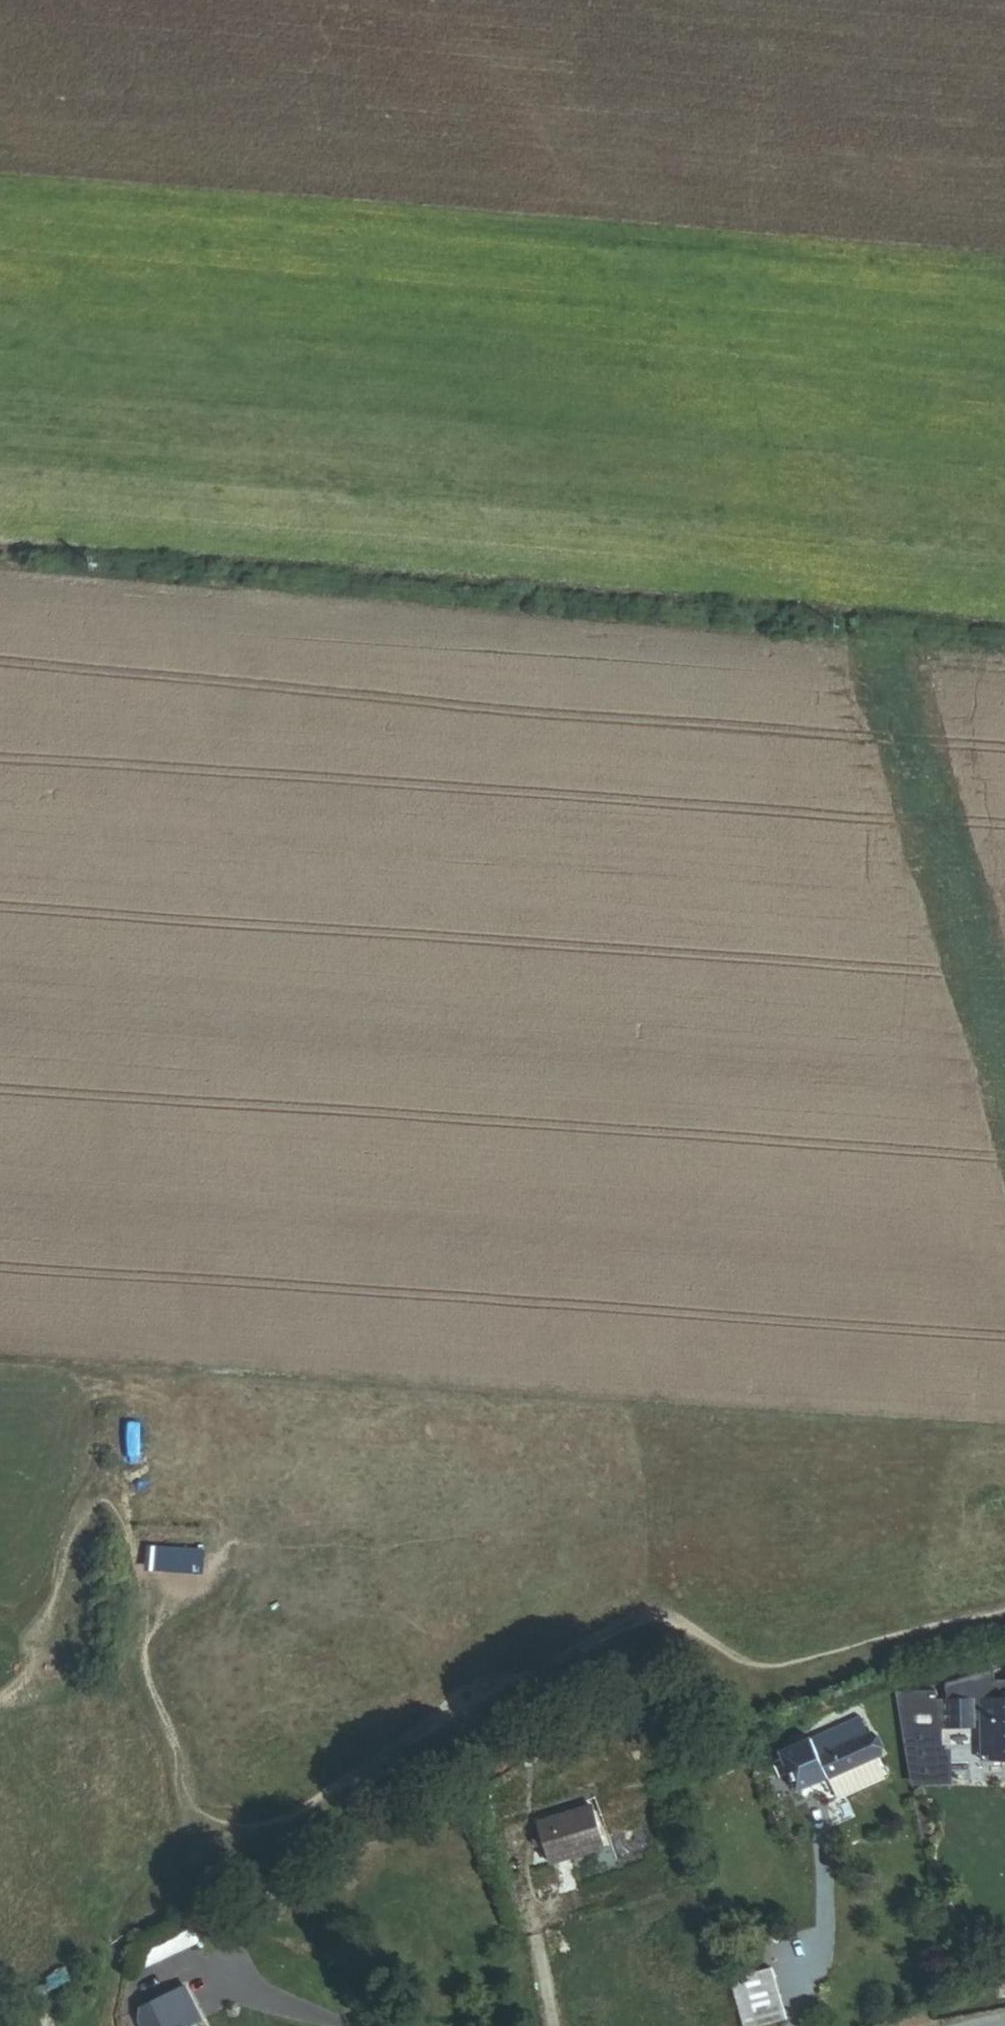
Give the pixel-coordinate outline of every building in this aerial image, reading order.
[(1003,1702),(1003,1693),(985,1694),(985,1702),(982,1703),(984,1760),(1004,1759),(1004,1702),(1003,1702)] [(975,1706),(937,1706),(938,1732),(975,1732),(975,1706)] [(820,1761),(867,1740),(858,1722),(812,1743),(820,1761)] [(812,1743),(783,1756),(786,1762),(774,1767),(781,1782),(793,1777),(801,1794),(830,1781),(841,1804),(887,1783),(877,1760),(882,1758),(872,1737),(867,1740),(820,1761),(812,1743)] [(555,1866),(604,1852),(593,1812),(543,1826),(547,1840),(549,1847),(555,1866)] [(549,1847),(547,1840),(538,1843),(540,1850),(549,1847)] [(193,1921),(130,1951),(124,1985),(206,1945),(193,1921)] [(786,2023),(774,1973),(733,1982),(743,2025),(774,2025),(786,2023)] [(146,2012),(145,2025),(206,2025),(189,1991),(146,2012)]
